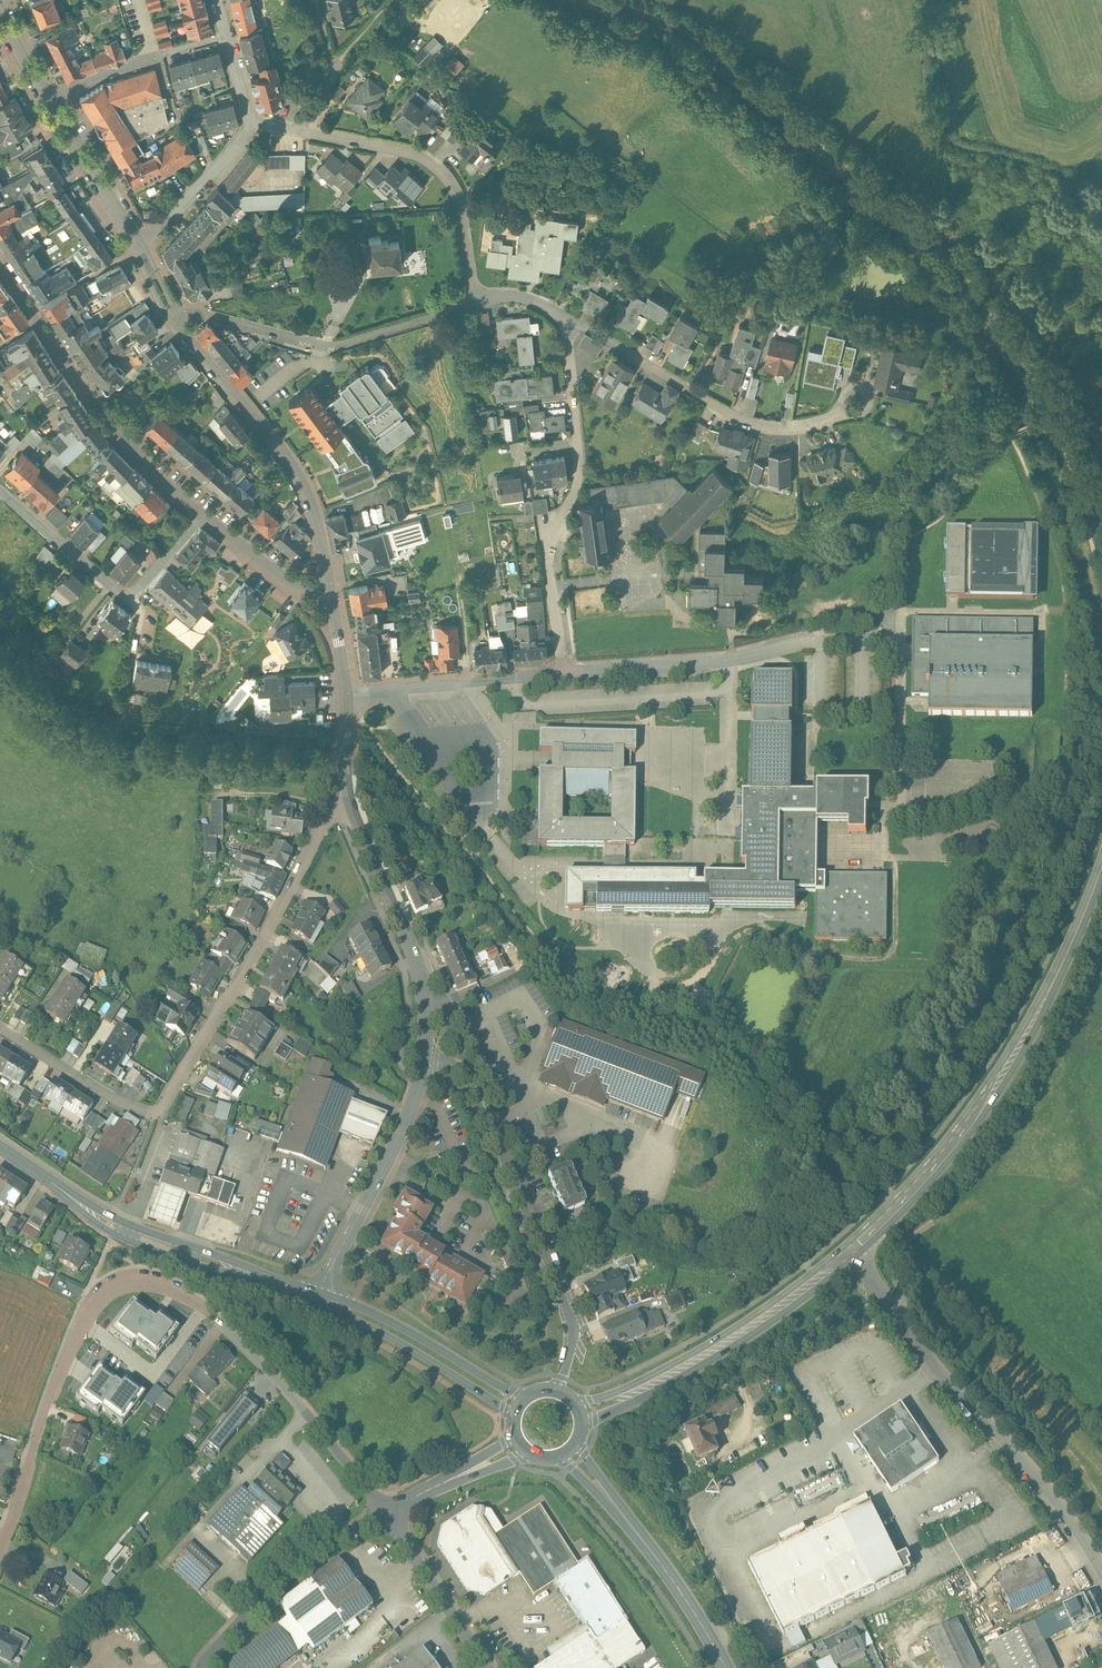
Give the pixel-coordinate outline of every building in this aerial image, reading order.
[(32,3),(41,25),(61,16),(60,14),(61,14),(59,9),(58,9),(54,0),(39,0),(32,3)] [(160,0),(147,4),(149,11),(162,7),(160,0)] [(250,2),(233,7),(240,35),(251,32),(257,30),(253,12),(262,9),(259,0),(250,0),(250,2)] [(333,24),(355,18),(350,0),(326,0),(333,24)] [(185,21),(207,14),(208,14),(204,1),(203,2),(182,8),(181,8),(184,21),(185,21)] [(87,6),(76,11),(79,18),(90,13),(87,6)] [(207,14),(185,21),(189,34),(211,28),(207,14)] [(165,18),(152,22),(154,29),(167,26),(165,18)] [(167,26),(154,29),(157,36),(169,33),(167,26)] [(55,27),(44,32),(46,38),(58,33),(55,27)] [(46,38),(56,57),(73,51),(69,44),(80,39),(74,27),(58,33),(46,38)] [(257,30),(251,32),(253,38),(241,41),(248,67),(268,62),(259,30),(257,30)] [(251,32),(240,35),(241,41),(253,38),(251,32)] [(106,50),(95,54),(96,55),(93,56),(92,56),(97,70),(98,70),(98,69),(111,65),(127,60),(123,46),(122,46),(122,47),(120,47),(117,39),(104,43),(106,50)] [(171,39),(158,42),(160,50),(173,46),(171,39)] [(56,57),(56,58),(68,81),(85,74),(97,70),(92,56),(79,62),(73,51),(56,57)] [(219,51),(203,56),(208,74),(224,70),(219,51)] [(203,56),(192,59),(197,78),(208,74),(203,56)] [(192,59),(181,62),(186,81),(197,78),(192,59)] [(181,62),(169,65),(175,84),(186,81),(181,62)] [(275,64),(259,65),(262,76),(251,79),(258,107),(284,100),(275,64)] [(137,73),(120,79),(120,78),(119,78),(119,79),(114,81),(114,80),(113,80),(113,81),(107,83),(107,82),(107,83),(103,84),(136,139),(149,132),(145,122),(143,122),(138,106),(162,99),(155,67),(154,67),(154,68),(137,73)] [(361,83),(355,90),(356,90),(347,101),(367,117),(381,100),(370,90),(376,83),(368,76),(362,84),(361,83)] [(9,101),(0,82),(0,104),(9,101)] [(103,84),(80,98),(93,120),(103,136),(114,153),(113,153),(120,163),(144,151),(136,139),(103,84)] [(339,84),(330,95),(336,100),(346,89),(339,84)] [(0,105),(0,122),(6,119),(15,114),(21,110),(15,98),(9,101),(0,105)] [(162,99),(138,106),(143,122),(145,122),(149,132),(168,122),(162,99)] [(418,107),(409,100),(394,119),(409,131),(415,124),(425,132),(440,113),(426,102),(420,110),(417,107),(418,107)] [(233,102),(217,107),(222,126),(238,121),(233,102)] [(443,120),(447,124),(450,120),(456,125),(465,113),(455,105),(443,120)] [(217,107),(205,110),(210,129),(222,126),(217,107)] [(3,138),(5,142),(12,137),(24,131),(31,126),(30,125),(34,123),(31,119),(28,121),(21,110),(15,114),(6,119),(0,122),(0,139),(3,138)] [(456,125),(450,120),(447,124),(440,133),(446,137),(456,125)] [(456,125),(446,137),(452,142),(462,130),(456,125)] [(475,128),(466,139),(467,140),(459,150),(472,161),(472,160),(470,159),(479,148),(485,153),(483,154),(485,156),(486,154),(490,157),(489,158),(490,158),(499,147),(482,133),(481,135),(475,130),(476,128),(475,128)] [(24,131),(12,137),(16,144),(28,138),(24,131)] [(183,133),(168,142),(181,164),(196,155),(183,133)] [(18,147),(16,144),(12,137),(5,142),(3,138),(0,139),(0,156),(18,147)] [(28,138),(16,144),(18,147),(20,149),(31,143),(28,138)] [(205,139),(199,141),(204,155),(210,152),(205,139)] [(168,142),(152,152),(154,154),(165,174),(181,164),(168,142)] [(263,154),(253,146),(244,157),(254,166),(263,154)] [(44,147),(29,156),(38,171),(53,161),(44,147)] [(144,151),(120,163),(124,170),(141,161),(139,157),(146,154),(144,151)] [(343,162),(331,151),(316,167),(332,181),(335,179),(346,188),(351,183),(361,171),(347,158),(343,162)] [(249,171),(245,177),(253,184),(265,170),(265,167),(290,166),(290,153),(263,154),(249,171)] [(305,153),(290,153),(290,166),(305,166),(305,153)] [(154,154),(141,161),(124,170),(135,189),(165,174),(154,154)] [(14,200),(20,193),(28,182),(34,174),(38,171),(29,156),(24,160),(30,170),(2,185),(0,186),(0,208),(14,200)] [(254,166),(244,157),(239,163),(249,171),(254,166)] [(53,161),(38,171),(49,188),(59,182),(64,179),(53,161)] [(249,171),(239,163),(235,168),(245,177),(249,171)] [(383,174),(376,182),(377,182),(389,193),(393,188),(394,189),(396,187),(410,200),(424,185),(403,167),(399,171),(391,165),(383,174)] [(383,174),(374,166),(364,178),(373,187),(377,182),(376,182),(383,174)] [(245,177),(235,168),(229,175),(240,183),(245,177)] [(234,190),(224,181),(219,187),(229,196),(234,190)] [(59,182),(49,188),(44,191),(46,193),(49,198),(52,196),(64,189),(59,182)] [(351,183),(346,188),(340,194),(346,199),(356,187),(351,183)] [(219,187),(218,186),(207,197),(209,200),(206,204),(220,217),(221,215),(229,223),(236,216),(234,214),(240,207),(219,187)] [(41,188),(35,192),(39,198),(46,193),(44,191),(41,188)] [(241,195),(239,193),(240,192),(236,188),(234,190),(229,196),(243,209),(304,206),(304,191),(241,195)] [(75,206),(64,189),(52,196),(64,213),(75,206)] [(26,204),(20,193),(14,200),(19,208),(26,204)] [(0,208),(0,233),(10,226),(14,224),(10,217),(21,212),(19,208),(14,200),(0,208)] [(220,217),(206,204),(200,210),(196,214),(191,220),(205,233),(209,228),(212,230),(216,225),(214,223),(220,217)] [(64,213),(68,219),(49,231),(59,245),(66,255),(78,246),(96,234),(75,206),(64,213)] [(31,207),(21,212),(10,217),(14,224),(20,233),(22,232),(21,230),(29,226),(38,221),(31,207)] [(527,252),(516,251),(515,253),(511,253),(512,244),(502,243),(501,242),(500,250),(490,249),(488,249),(486,264),(504,266),(505,264),(509,264),(508,276),(523,278),(524,275),(537,277),(537,279),(538,279),(539,268),(559,271),(563,236),(575,237),(577,221),(536,216),(535,227),(531,255),(527,254),(527,252)] [(173,239),(187,252),(192,246),(195,248),(203,239),(201,237),(205,233),(191,220),(187,224),(179,233),(173,239)] [(520,220),(516,251),(527,252),(527,254),(531,255),(535,227),(529,227),(530,221),(520,220)] [(0,233),(0,242),(4,247),(20,238),(18,234),(16,235),(10,226),(0,233)] [(34,234),(29,226),(21,230),(22,232),(26,239),(34,234)] [(20,238),(4,247),(9,255),(36,239),(34,234),(26,239),(22,232),(20,233),(18,234),(20,238)] [(96,234),(78,246),(86,257),(92,253),(104,245),(96,234)] [(387,238),(381,239),(380,235),(368,236),(369,242),(369,244),(370,251),(365,251),(366,262),(371,261),(371,266),(371,267),(372,267),(382,266),(383,269),(390,269),(390,265),(400,264),(401,264),(401,263),(399,241),(399,239),(397,240),(388,241),(387,238)] [(490,249),(500,250),(501,242),(502,243),(502,239),(491,237),(490,249)] [(36,239),(9,255),(19,270),(25,278),(44,267),(53,262),(47,252),(41,243),(38,238),(36,239)] [(187,252),(173,239),(162,251),(171,265),(183,256),(187,252)] [(59,245),(47,252),(53,262),(63,256),(66,255),(59,245)] [(113,257),(104,245),(92,253),(101,264),(113,257)] [(86,257),(78,246),(66,255),(63,256),(78,277),(94,268),(86,257)] [(101,264),(92,253),(86,257),(94,268),(101,264)] [(53,262),(44,267),(25,278),(40,299),(59,287),(78,277),(63,256),(53,262)] [(183,256),(171,265),(177,275),(177,274),(181,280),(200,269),(199,268),(196,263),(193,265),(190,259),(186,262),(183,256)] [(616,276),(590,261),(577,282),(581,285),(582,283),(589,287),(578,305),(597,316),(607,298),(594,290),(600,280),(609,286),(609,287),(610,287),(616,276)] [(120,266),(96,278),(103,289),(127,276),(120,266)] [(200,269),(181,280),(191,296),(197,292),(200,296),(213,288),(210,284),(214,282),(207,271),(204,273),(200,267),(199,268),(200,269)] [(103,289),(89,297),(84,300),(87,304),(92,314),(113,303),(136,289),(127,276),(103,289)] [(96,278),(91,281),(90,280),(87,281),(94,294),(103,289),(96,278)] [(231,279),(235,296),(242,295),(238,278),(231,279)] [(8,292),(0,281),(0,297),(8,292)] [(82,284),(67,292),(75,305),(84,300),(89,297),(82,284)] [(298,284),(287,286),(288,292),(299,290),(298,284)] [(67,291),(43,304),(52,318),(75,305),(67,292),(67,291)] [(0,297),(0,311),(15,301),(8,292),(0,297)] [(140,295),(130,302),(134,308),(145,301),(140,295)] [(633,295),(627,306),(625,305),(616,320),(633,329),(641,316),(642,316),(643,315),(642,314),(646,311),(661,320),(668,308),(649,297),(645,302),(633,295)] [(75,305),(52,318),(61,333),(83,320),(84,319),(79,310),(87,304),(84,300),(75,305)] [(0,311),(2,314),(5,318),(0,321),(0,328),(5,335),(29,320),(15,301),(0,311)] [(134,308),(108,325),(115,335),(115,336),(116,336),(132,325),(129,322),(145,311),(150,308),(145,301),(134,308)] [(145,311),(129,322),(132,325),(134,328),(141,338),(142,340),(145,338),(158,329),(150,317),(149,317),(145,311)] [(488,311),(480,312),(482,324),(490,323),(488,311)] [(529,315),(496,318),(498,337),(517,335),(519,362),(520,362),(521,369),(533,368),(532,360),(534,360),(531,333),(529,315)] [(83,320),(61,333),(70,348),(96,333),(101,330),(98,325),(89,331),(83,320)] [(211,324),(208,322),(196,332),(197,333),(207,344),(206,345),(207,345),(220,335),(217,331),(211,324)] [(695,335),(676,324),(669,335),(679,340),(669,357),(681,364),(685,356),(688,358),(693,348),(688,345),(695,335)] [(739,326),(730,356),(721,353),(719,360),(717,359),(713,373),(726,377),(724,384),(739,388),(744,371),(743,370),(746,359),(744,358),(749,343),(752,344),(756,331),(739,326)] [(227,333),(223,327),(217,331),(220,335),(222,337),(227,333)] [(134,328),(118,339),(119,341),(125,349),(131,344),(141,338),(134,328)] [(33,329),(8,345),(12,352),(15,357),(19,353),(20,353),(41,341),(33,329)] [(220,335),(207,345),(214,353),(227,343),(229,345),(238,338),(231,330),(227,333),(222,337),(220,335)] [(828,332),(823,352),(810,349),(806,369),(822,373),(820,381),(834,384),(839,361),(844,342),(845,336),(828,332)] [(96,333),(70,348),(84,369),(96,359),(97,359),(103,354),(108,351),(119,341),(118,339),(116,336),(115,336),(115,335),(103,343),(96,333)] [(603,343),(585,333),(578,344),(596,355),(603,343)] [(659,337),(652,333),(645,345),(652,349),(659,337)] [(252,337),(244,345),(249,351),(257,343),(252,337)] [(795,343),(772,337),(768,353),(771,358),(769,366),(775,368),(777,371),(780,369),(789,371),(791,363),(793,361),(797,347),(795,345),(795,343)] [(141,338),(131,344),(133,347),(138,354),(148,347),(149,346),(150,345),(145,338),(142,340),(141,338)] [(238,338),(229,345),(234,352),(235,353),(244,346),(244,345),(238,338)] [(20,353),(19,353),(15,357),(5,365),(0,369),(0,390),(2,392),(5,396),(4,396),(14,407),(41,384),(58,369),(51,357),(41,341),(20,353)] [(108,351),(103,354),(109,360),(112,364),(125,354),(125,353),(127,352),(125,349),(119,341),(108,351)] [(171,342),(165,346),(166,346),(156,354),(151,357),(152,358),(165,374),(176,366),(186,378),(197,368),(189,358),(185,361),(184,360),(184,359),(171,342)] [(857,345),(844,342),(839,361),(853,365),(857,345)] [(227,343),(214,353),(221,362),(234,352),(229,345),(227,343)] [(752,344),(749,343),(744,358),(746,359),(757,362),(762,347),(752,344)] [(0,350),(0,357),(2,359),(12,352),(8,345),(0,350)] [(235,353),(234,352),(221,362),(228,372),(241,361),(250,353),(249,351),(244,345),(244,346),(235,353)] [(922,353),(884,345),(875,383),(891,387),(897,388),(897,387),(901,366),(918,370),(922,353)] [(138,354),(142,361),(144,363),(152,358),(151,357),(156,354),(149,346),(148,347),(138,354)] [(127,352),(125,353),(125,354),(133,365),(136,365),(142,361),(138,354),(133,347),(127,352)] [(250,353),(241,361),(247,368),(256,360),(250,353)] [(633,368),(612,356),(602,372),(601,371),(598,376),(599,377),(591,391),(612,403),(633,368)] [(104,364),(102,365),(97,359),(96,359),(84,369),(106,391),(116,381),(117,383),(125,376),(120,371),(122,369),(120,367),(118,369),(112,364),(109,360),(104,364)] [(247,368),(241,361),(228,372),(229,372),(239,385),(240,386),(252,375),(247,368)] [(384,365),(378,364),(370,370),(381,384),(388,378),(389,372),(384,365)] [(358,370),(345,380),(346,381),(339,387),(341,389),(324,402),(339,422),(356,410),(359,415),(367,409),(368,410),(381,400),(380,399),(388,393),(381,384),(370,370),(367,366),(359,371),(358,370)] [(197,368),(186,378),(189,382),(200,372),(197,368)] [(58,369),(41,384),(44,388),(48,394),(43,397),(47,402),(54,398),(58,404),(75,392),(58,369)] [(551,372),(526,376),(526,377),(512,379),(511,377),(510,378),(500,379),(500,381),(501,395),(502,395),(502,398),(506,398),(521,396),(521,397),(554,393),(551,372)] [(753,376),(747,395),(755,398),(758,385),(758,384),(759,378),(753,376)] [(642,381),(630,402),(661,421),(673,400),(661,392),(642,381)] [(212,383),(204,392),(208,396),(215,388),(212,383)] [(679,390),(666,383),(661,392),(673,400),(679,390)] [(324,402),(312,385),(311,384),(310,385),(290,401),(289,400),(289,401),(289,402),(303,420),(302,420),(307,426),(321,444),(321,445),(322,444),(323,443),(343,429),(344,428),(343,427),(339,422),(324,402)] [(910,390),(897,387),(897,388),(891,387),(889,396),(907,400),(910,390)] [(225,399),(215,388),(208,396),(206,398),(211,403),(210,404),(216,410),(225,399)] [(58,404),(65,415),(59,420),(64,427),(59,431),(69,442),(80,432),(94,420),(75,392),(58,404)] [(795,393),(788,392),(785,405),(793,406),(795,393)] [(388,393),(380,399),(381,400),(368,410),(367,409),(359,415),(374,435),(378,432),(380,435),(376,438),(386,451),(415,430),(405,417),(401,420),(399,416),(403,413),(388,393)] [(931,393),(928,402),(936,405),(939,395),(931,393)] [(521,396),(506,398),(508,406),(522,405),(521,397),(521,396)] [(537,403),(524,404),(525,411),(528,411),(528,410),(538,409),(537,403)] [(225,404),(214,416),(220,423),(230,411),(225,404)] [(564,413),(544,415),(543,409),(538,409),(528,410),(528,411),(530,429),(543,428),(544,428),(545,428),(545,429),(565,427),(564,413)] [(491,424),(499,424),(498,410),(490,411),(491,424)] [(230,411),(220,423),(237,443),(247,431),(230,411)] [(165,417),(159,412),(146,426),(166,444),(178,430),(171,423),(174,420),(174,419),(169,414),(167,414),(165,417)] [(515,412),(503,414),(505,436),(518,434),(515,412)] [(709,426),(697,419),(690,431),(702,438),(709,426)] [(94,420),(80,432),(88,443),(94,451),(107,438),(94,420)] [(33,426),(24,436),(35,446),(43,437),(33,426)] [(753,438),(721,428),(716,447),(726,450),(727,448),(737,451),(736,454),(737,455),(735,462),(747,466),(750,455),(748,454),(753,438)] [(343,429),(323,443),(336,461),(337,462),(339,466),(334,468),(337,477),(370,463),(367,455),(363,456),(354,443),(343,429)] [(194,443),(178,430),(166,444),(167,445),(174,451),(173,451),(177,455),(178,454),(184,461),(185,462),(207,437),(202,433),(194,443)] [(59,431),(48,442),(58,452),(69,442),(59,431)] [(69,442),(58,452),(67,462),(88,443),(80,432),(69,442)] [(207,437),(185,462),(186,462),(193,468),(197,472),(204,478),(204,479),(205,479),(217,465),(202,451),(211,441),(207,437)] [(107,438),(94,451),(100,458),(113,446),(107,438)] [(134,467),(113,445),(113,446),(100,458),(100,459),(92,466),(97,471),(99,473),(107,464),(111,468),(105,474),(109,478),(102,484),(110,492),(135,467),(134,467)] [(846,446),(836,453),(841,469),(855,459),(846,446)] [(826,448),(818,450),(819,452),(809,455),(808,456),(809,460),(813,474),(824,471),(825,474),(841,469),(836,453),(835,449),(833,448),(827,450),(826,448)] [(22,451),(16,458),(12,462),(12,463),(6,470),(23,485),(35,471),(40,466),(22,451)] [(791,453),(770,453),(770,463),(770,482),(779,482),(791,482),(791,453)] [(564,456),(549,458),(552,482),(568,480),(564,456)] [(217,465),(205,479),(205,480),(212,485),(216,489),(222,494),(223,495),(223,496),(236,481),(237,482),(247,471),(242,467),(242,466),(238,470),(223,458),(217,465)] [(274,458),(264,465),(268,471),(278,463),(274,458)] [(549,458),(533,460),(536,484),(552,482),(549,458)] [(55,460),(46,469),(56,478),(65,469),(55,460)] [(248,460),(242,467),(247,471),(252,465),(248,460)] [(809,460),(800,460),(799,473),(813,474),(809,460)] [(764,463),(755,461),(750,480),(759,483),(764,463)] [(337,477),(337,478),(340,484),(340,485),(341,484),(373,471),(374,471),(373,470),(371,464),(371,463),(370,463),(337,477)] [(770,463),(764,463),(759,483),(779,489),(779,482),(770,482),(770,463)] [(92,466),(88,471),(85,474),(90,478),(97,471),(92,466)] [(135,467),(110,492),(119,500),(122,500),(124,498),(130,505),(134,501),(134,502),(152,484),(151,484),(145,478),(141,473),(140,473),(135,468),(135,467)] [(673,505),(661,518),(682,538),(694,526),(696,523),(702,516),(732,485),(714,467),(694,488),(692,486),(689,489),(677,500),(673,505)] [(42,477),(35,471),(23,485),(22,486),(27,489),(25,491),(31,496),(31,495),(35,498),(35,499),(44,507),(56,493),(50,488),(52,486),(48,482),(48,481),(43,476),(42,477)] [(373,471),(341,484),(344,493),(377,479),(373,471)] [(910,472),(904,488),(910,491),(916,474),(910,472)] [(520,473),(496,477),(498,489),(499,489),(500,496),(501,496),(502,502),(523,499),(522,493),(523,492),(520,473)] [(677,500),(689,489),(674,475),(584,487),(586,502),(600,501),(669,492),(677,500)] [(236,481),(223,496),(224,496),(229,501),(230,502),(233,504),(234,505),(239,510),(240,511),(241,510),(241,509),(259,489),(252,482),(245,489),(237,482),(236,481)] [(152,484),(134,502),(148,516),(157,507),(162,512),(170,504),(165,499),(166,499),(152,485),(152,484)] [(673,505),(677,500),(669,492),(600,501),(600,507),(667,498),(673,505)] [(546,498),(539,499),(541,512),(548,511),(546,498)] [(401,499),(386,504),(391,519),(406,515),(401,499)] [(539,499),(532,500),(533,513),(541,512),(539,499)] [(293,500),(283,512),(288,516),(296,507),(298,505),(293,500)] [(532,500),(523,501),(525,514),(533,513),(532,500)] [(600,507),(600,501),(586,502),(578,503),(584,545),(582,545),(583,553),(585,552),(585,555),(597,553),(597,554),(607,553),(600,507)] [(62,511),(56,504),(46,515),(52,521),(62,511)] [(264,505),(251,520),(268,534),(280,520),(264,505)] [(288,516),(286,519),(290,522),(291,523),(293,521),(302,513),(296,507),(288,516)] [(62,511),(52,521),(59,527),(69,517),(62,511)] [(343,513),(325,517),(332,551),(342,549),(339,534),(347,532),(346,525),(348,525),(348,521),(345,522),(343,513)] [(85,516),(70,532),(85,546),(100,529),(85,516)] [(726,531),(701,531),(702,523),(702,516),(696,523),(694,526),(693,581),(691,581),(691,601),(717,601),(717,620),(737,620),(744,620),(744,596),(764,597),(764,577),(746,577),(746,566),(726,565),(726,531)] [(286,519),(281,524),(285,527),(290,522),(286,519)] [(291,523),(282,533),(280,531),(278,534),(274,539),(273,539),(291,555),(297,548),(300,550),(310,538),(309,535),(304,531),(293,521),(291,523)] [(390,529),(395,548),(424,539),(419,521),(390,529)] [(219,542),(201,528),(176,556),(191,568),(209,548),(212,550),(219,542)] [(1035,529),(959,528),(959,529),(948,528),(948,543),(945,543),(945,549),(948,549),(948,577),(945,577),(945,583),(948,583),(947,598),(958,597),(958,598),(1034,599),(1034,598),(1035,530),(1035,529)] [(381,531),(388,557),(397,555),(395,548),(390,529),(381,531)] [(381,531),(354,538),(363,571),(390,564),(388,557),(381,531)] [(135,541),(125,532),(120,538),(129,547),(135,541)] [(56,555),(44,544),(33,560),(39,565),(42,561),(48,565),(56,555)] [(141,560),(127,548),(110,568),(118,574),(119,574),(125,579),(141,560)] [(229,568),(226,568),(221,565),(217,570),(224,575),(222,577),(230,583),(238,572),(231,566),(229,568)] [(188,587),(167,568),(149,589),(190,624),(207,604),(197,595),(201,592),(200,590),(201,588),(195,583),(193,585),(192,583),(188,587)] [(85,581),(71,569),(68,573),(65,571),(56,581),(58,583),(55,586),(69,598),(85,581)] [(254,588),(244,581),(229,601),(246,615),(252,607),(255,610),(258,606),(255,604),(261,596),(261,595),(263,592),(256,586),(254,588)] [(359,586),(357,586),(357,587),(349,588),(352,609),(353,609),(371,606),(368,588),(367,585),(359,586)] [(383,585),(368,588),(371,606),(379,605),(379,606),(387,605),(385,594),(383,585)] [(541,586),(522,588),(523,596),(526,596),(542,594),(541,586)] [(542,594),(526,596),(526,603),(542,602),(542,594)] [(130,613),(112,599),(99,618),(117,631),(130,613)] [(510,601),(502,603),(504,613),(512,612),(510,601)] [(542,602),(526,603),(527,614),(531,661),(547,660),(542,602)] [(503,611),(502,603),(495,604),(496,612),(503,611)] [(371,606),(353,609),(354,615),(355,617),(356,617),(357,626),(375,624),(374,617),(380,616),(379,606),(379,605),(371,606)] [(280,611),(270,623),(276,628),(286,616),(280,611)] [(512,612),(504,613),(506,628),(514,626),(512,612)] [(504,613),(496,615),(498,629),(506,628),(504,613)] [(527,614),(517,615),(518,637),(520,637),(521,642),(513,642),(514,663),(531,661),(527,614)] [(1034,621),(914,620),(913,695),(930,696),(930,715),(1032,716),(1034,621)] [(293,621),(274,632),(283,647),(284,649),(287,647),(291,654),(310,643),(305,635),(302,637),(293,621)] [(476,622),(468,622),(469,637),(477,636),(476,622)] [(457,624),(441,625),(440,623),(433,624),(432,625),(433,636),(434,637),(438,637),(439,653),(433,653),(434,656),(447,655),(447,653),(459,652),(457,624)] [(388,628),(375,630),(376,633),(379,633),(380,639),(389,638),(388,628)] [(375,630),(357,632),(363,674),(381,673),(376,633),(375,630)] [(499,633),(488,634),(490,644),(491,664),(507,663),(505,646),(504,646),(500,635),(499,633)] [(86,649),(71,637),(60,650),(58,648),(51,656),(69,671),(86,649)] [(487,647),(474,648),(476,665),(491,664),(490,644),(486,644),(487,647)] [(284,649),(283,647),(279,650),(278,652),(281,656),(281,657),(282,659),(284,660),(288,658),(288,656),(291,654),(287,647),(284,649)] [(44,653),(32,665),(38,670),(50,659),(44,653)] [(447,655),(434,656),(434,657),(435,657),(435,664),(434,664),(435,669),(448,668),(447,655)] [(434,657),(425,658),(426,670),(435,669),(434,664),(435,664),(435,657),(434,657)] [(154,661),(136,658),(132,682),(146,685),(148,676),(151,677),(154,661)] [(171,664),(154,661),(151,677),(148,676),(146,685),(166,688),(171,664)] [(251,690),(251,674),(244,674),(213,714),(213,716),(223,724),(228,723),(234,716),(234,712),(251,690)] [(278,674),(263,675),(263,681),(279,682),(278,674)] [(756,728),(753,728),(752,793),(745,793),(744,863),(748,863),(748,876),(704,875),(703,883),(703,889),(708,890),(708,906),(796,907),(797,890),(817,890),(817,939),(887,940),(888,875),(818,874),(818,849),(819,822),(850,822),(850,833),(867,833),(868,806),(870,806),(871,784),(819,783),(819,794),(792,793),(793,728),(790,728),(791,712),(793,712),(794,676),(754,676),(754,712),(756,712),(756,728)] [(279,689),(279,682),(263,681),(257,681),(258,691),(269,690),(270,713),(291,712),(291,702),(301,702),(315,701),(314,681),(289,682),(290,688),(279,689)] [(147,694),(135,692),(134,700),(146,702),(147,694)] [(630,764),(631,754),(635,754),(635,736),(539,735),(539,753),(556,753),(556,773),(539,773),(539,782),(538,830),(538,846),(546,846),(604,846),(626,846),(634,846),(634,835),(635,784),(635,774),(630,774),(630,764)] [(223,766),(211,767),(211,782),(223,782),(223,766)] [(293,805),(283,803),(278,803),(277,810),(292,812),(293,805)] [(222,840),(222,804),(212,805),(212,833),(204,833),(204,855),(216,855),(216,841),(216,840),(222,840)] [(277,810),(273,809),(270,831),(282,832),(282,835),(301,837),(303,818),(295,817),(295,819),(292,818),(292,812),(277,810)] [(294,845),(285,840),(282,847),(291,851),(294,845)] [(275,845),(272,850),(269,849),(266,854),(270,856),(265,864),(283,873),(293,852),(292,852),(282,847),(276,844),(275,843),(275,844),(275,845)] [(626,846),(604,846),(604,860),(625,861),(626,846)] [(261,860),(243,855),(240,863),(243,864),(258,868),(261,860)] [(405,858),(393,864),(399,877),(411,871),(405,858)] [(258,868),(243,864),(242,869),(240,874),(266,881),(259,895),(275,900),(286,877),(258,868)] [(653,874),(565,873),(564,911),(569,911),(569,909),(582,910),(581,911),(595,911),(707,912),(708,906),(708,890),(703,889),(703,883),(694,883),(695,874),(688,874),(688,873),(653,872),(653,874)] [(245,878),(242,886),(254,891),(258,883),(245,878)] [(434,881),(418,888),(417,884),(405,890),(416,915),(428,910),(426,906),(442,899),(434,881)] [(254,891),(242,886),(238,894),(251,900),(254,891)] [(344,911),(336,901),(329,907),(337,917),(344,911)] [(264,913),(243,902),(238,912),(236,911),(231,920),(235,922),(247,928),(256,931),(264,913)] [(325,913),(305,902),(301,909),(303,910),(296,924),(291,932),(308,942),(313,934),(325,913)] [(247,928),(235,922),(231,930),(244,935),(247,928)] [(369,926),(349,937),(360,957),(361,958),(379,948),(380,947),(369,926)] [(247,945),(227,932),(222,940),(221,939),(220,941),(221,942),(213,954),(221,959),(221,957),(232,964),(234,966),(247,945)] [(453,937),(436,944),(442,956),(458,949),(453,937)] [(104,953),(87,946),(84,955),(101,962),(104,953)] [(495,946),(485,951),(489,959),(499,954),(495,946)] [(301,959),(281,948),(270,969),(293,981),(297,973),(294,972),(301,959)] [(379,948),(361,958),(360,957),(360,958),(371,979),(391,969),(379,948)] [(458,949),(442,956),(447,967),(463,960),(458,949)] [(489,959),(485,951),(479,954),(482,962),(489,959)] [(317,966),(330,976),(339,964),(326,954),(317,966)] [(5,956),(0,965),(0,977),(11,984),(15,978),(25,984),(33,972),(22,965),(21,967),(5,956)] [(505,962),(503,956),(494,961),(499,972),(509,968),(506,962),(505,962)] [(232,964),(221,957),(221,959),(218,964),(228,970),(232,964)] [(463,960),(447,967),(452,979),(468,971),(463,960)] [(499,972),(494,961),(486,964),(491,975),(499,972)] [(214,970),(202,962),(196,972),(195,972),(195,973),(197,974),(190,986),(199,992),(197,995),(199,997),(200,996),(207,1000),(216,985),(215,984),(221,975),(221,974),(214,970)] [(228,970),(218,964),(214,970),(221,974),(221,975),(224,977),(228,970)] [(92,978),(78,969),(74,976),(87,985),(92,978)] [(293,981),(270,969),(260,989),(271,995),(272,993),(284,999),(293,981)] [(468,971),(452,979),(457,991),(477,982),(474,977),(471,978),(468,971)] [(339,985),(329,976),(319,987),(332,999),(339,985)] [(0,977),(0,1001),(1,1001),(11,984),(0,977)] [(493,985),(496,994),(519,985),(517,980),(513,982),(511,978),(493,985)] [(84,991),(67,980),(57,997),(73,1008),(82,995),(84,991)] [(352,981),(343,987),(353,1002),(362,996),(352,981)] [(190,999),(172,988),(167,997),(179,1004),(180,1003),(185,1006),(190,999)] [(271,995),(260,989),(250,1007),(261,1014),(271,995)] [(87,998),(82,995),(73,1008),(79,1011),(87,998)] [(73,1008),(57,997),(46,1014),(63,1025),(73,1008)] [(115,1001),(103,1019),(110,1023),(122,1005),(115,1001)] [(179,1004),(176,1008),(167,1002),(157,1018),(166,1024),(166,1025),(185,1037),(198,1015),(199,1014),(185,1006),(180,1003),(179,1004)] [(27,1011),(21,1007),(14,1017),(20,1021),(27,1011)] [(27,1011),(20,1021),(26,1025),(32,1015),(27,1011)] [(273,1030),(246,1013),(228,1043),(255,1059),(273,1030)] [(704,1076),(562,1021),(541,1074),(543,1075),(543,1074),(552,1078),(549,1086),(555,1089),(603,1107),(603,1106),(606,1099),(662,1121),(671,1098),(670,1098),(673,1092),(693,1100),(694,1101),(704,1076)] [(137,1037),(119,1026),(107,1045),(124,1055),(130,1045),(131,1045),(137,1037)] [(311,1045),(300,1038),(293,1049),(306,1057),(311,1045)] [(293,1049),(281,1042),(274,1054),(286,1061),(293,1049)] [(86,1047),(79,1043),(72,1055),(78,1058),(86,1047)] [(124,1055),(107,1045),(95,1064),(117,1079),(122,1071),(117,1068),(125,1056),(124,1055)] [(2,1076),(13,1059),(0,1051),(0,1075),(2,1076)] [(236,1064),(221,1055),(213,1067),(235,1081),(243,1070),(246,1072),(247,1071),(236,1064)] [(251,1065),(240,1058),(236,1064),(247,1071),(251,1065)] [(30,1070),(13,1059),(2,1076),(19,1087),(30,1070)] [(313,1060),(278,1150),(277,1150),(277,1151),(278,1151),(278,1150),(290,1155),(291,1150),(327,1164),(331,1153),(332,1153),(332,1152),(336,1141),(336,1140),(339,1134),(351,1101),(354,1095),(354,1094),(353,1094),(342,1090),(342,1089),(341,1090),(330,1086),(331,1085),(330,1085),(318,1081),(319,1081),(318,1080),(322,1072),(328,1074),(328,1075),(329,1074),(328,1074),(331,1067),(332,1066),(331,1066),(313,1059),(312,1060),(313,1060)] [(235,1081),(213,1067),(205,1079),(216,1086),(232,1096),(232,1095),(228,1093),(235,1081)] [(133,1069),(125,1082),(132,1087),(139,1075),(140,1074),(133,1069)] [(42,1078),(35,1089),(42,1093),(49,1082),(42,1078)] [(216,1086),(205,1079),(202,1085),(213,1092),(216,1086)] [(55,1080),(45,1096),(64,1108),(74,1092),(55,1080)] [(239,1084),(235,1081),(228,1093),(232,1095),(235,1098),(237,1097),(242,1089),(237,1086),(239,1084)] [(202,1085),(199,1083),(193,1093),(210,1098),(214,1093),(213,1092),(202,1085)] [(31,1094),(25,1090),(17,1101),(24,1105),(31,1094)] [(74,1092),(64,1108),(83,1120),(93,1105),(74,1092)] [(194,1101),(183,1096),(180,1102),(191,1107),(192,1107),(194,1101)] [(388,1115),(351,1101),(339,1134),(373,1147),(388,1115)] [(180,1102),(178,1108),(189,1113),(191,1107),(180,1102)] [(230,1107),(219,1104),(215,1118),(226,1122),(230,1107)] [(177,1107),(171,1120),(184,1125),(189,1113),(178,1108),(177,1107)] [(91,1112),(84,1124),(91,1129),(99,1117),(91,1112)] [(99,1117),(91,1129),(98,1134),(106,1122),(99,1117)] [(113,1129),(109,1127),(103,1135),(104,1135),(98,1145),(101,1147),(101,1146),(116,1157),(120,1160),(127,1149),(125,1147),(128,1143),(126,1142),(134,1130),(119,1120),(113,1129)] [(223,1150),(179,1135),(167,1166),(193,1175),(194,1173),(205,1177),(213,1180),(223,1150)] [(85,1152),(91,1141),(86,1137),(79,1148),(85,1152)] [(101,1147),(90,1163),(87,1161),(80,1171),(103,1185),(110,1175),(108,1173),(111,1169),(109,1168),(116,1157),(101,1146),(101,1147)] [(193,1175),(167,1166),(161,1185),(187,1194),(197,1198),(205,1177),(194,1173),(193,1175)] [(568,1166),(549,1174),(548,1176),(555,1191),(553,1191),(553,1193),(554,1197),(556,1198),(558,1197),(564,1212),(566,1213),(585,1205),(586,1202),(570,1167),(568,1166)] [(0,1172),(0,1198),(12,1180),(5,1176),(5,1175),(0,1172)] [(205,1177),(197,1198),(207,1201),(213,1180),(205,1177)] [(0,1198),(0,1203),(6,1207),(7,1204),(14,1209),(27,1190),(19,1184),(18,1185),(12,1180),(0,1198)] [(225,1184),(213,1180),(207,1201),(218,1205),(225,1184)] [(235,1187),(225,1184),(218,1205),(228,1208),(235,1187)] [(187,1194),(161,1185),(149,1220),(175,1229),(187,1194)] [(483,1275),(417,1237),(416,1235),(431,1210),(416,1201),(417,1200),(406,1193),(394,1213),(399,1216),(382,1246),(412,1263),(409,1267),(429,1278),(426,1283),(465,1305),(468,1300),(482,1275),(483,1275)] [(42,1202),(28,1225),(40,1232),(54,1209),(42,1202)] [(14,1215),(6,1229),(12,1232),(15,1228),(20,1219),(14,1215)] [(20,1219),(15,1228),(20,1231),(27,1220),(21,1216),(20,1219)] [(20,1231),(15,1228),(12,1232),(17,1236),(20,1231)] [(88,1251),(69,1241),(59,1262),(78,1271),(88,1251)] [(632,1256),(617,1263),(620,1271),(636,1264),(632,1256)] [(54,1276),(43,1270),(37,1282),(48,1287),(54,1276)] [(617,1272),(584,1285),(593,1305),(619,1294),(619,1295),(625,1292),(617,1272)] [(482,1275),(468,1300),(475,1304),(489,1279),(482,1275)] [(679,1290),(664,1297),(671,1312),(686,1306),(679,1290)] [(650,1293),(639,1296),(641,1302),(652,1299),(650,1293)] [(619,1294),(593,1305),(599,1319),(625,1308),(619,1295),(619,1294)] [(133,1349),(136,1345),(155,1318),(132,1301),(110,1332),(133,1349)] [(637,1313),(602,1327),(611,1349),(646,1334),(665,1326),(658,1311),(648,1316),(646,1311),(638,1315),(637,1313)] [(136,1345),(156,1360),(178,1329),(158,1314),(155,1318),(136,1345)] [(218,1344),(197,1367),(197,1368),(187,1378),(206,1396),(216,1385),(213,1381),(234,1359),(218,1344)] [(121,1385),(98,1368),(76,1398),(100,1415),(103,1411),(121,1385)] [(253,1376),(239,1394),(243,1398),(253,1386),(254,1387),(259,1380),(253,1376)] [(121,1385),(103,1411),(124,1426),(146,1395),(125,1380),(121,1385)] [(243,1398),(237,1406),(236,1405),(234,1407),(235,1408),(233,1411),(243,1419),(248,1412),(252,1415),(266,1397),(254,1387),(253,1386),(243,1398)] [(761,1388),(750,1394),(756,1405),(767,1399),(761,1388)] [(163,1393),(155,1404),(166,1412),(174,1401),(163,1393)] [(735,1395),(707,1411),(708,1413),(710,1412),(715,1420),(741,1406),(735,1395)] [(902,1404),(855,1436),(892,1493),(940,1461),(902,1404)] [(154,1408),(151,1415),(159,1419),(163,1412),(154,1408)] [(199,1430),(208,1420),(197,1411),(188,1420),(199,1430)] [(705,1421),(686,1429),(686,1430),(681,1432),(685,1441),(690,1439),(699,1460),(709,1456),(710,1458),(715,1456),(714,1453),(719,1451),(713,1439),(718,1437),(713,1425),(708,1427),(705,1421)] [(88,1435),(70,1427),(60,1449),(61,1449),(58,1457),(67,1461),(70,1453),(71,1451),(80,1455),(88,1435)] [(273,1466),(271,1468),(247,1494),(275,1519),(299,1494),(285,1481),(287,1478),(282,1474),(280,1477),(279,1476),(290,1464),(281,1455),(272,1464),(273,1466)] [(247,1494),(242,1489),(241,1488),(206,1526),(207,1527),(208,1527),(247,1563),(248,1564),(283,1526),(282,1525),(275,1519),(247,1494)] [(834,1514),(805,1529),(808,1535),(840,1519),(837,1513),(854,1504),(857,1511),(870,1504),(871,1503),(866,1495),(835,1510),(834,1514)] [(750,1563),(749,1564),(749,1565),(750,1565),(784,1635),(784,1636),(785,1636),(786,1635),(905,1576),(906,1577),(907,1576),(905,1574),(912,1570),(908,1563),(912,1562),(908,1554),(898,1559),(871,1505),(872,1505),(871,1503),(870,1504),(857,1511),(854,1504),(837,1513),(840,1519),(808,1535),(805,1529),(805,1528),(779,1541),(782,1548),(750,1564),(750,1563)] [(503,1530),(495,1535),(519,1573),(534,1596),(556,1581),(579,1566),(540,1506),(503,1530)] [(472,1507),(442,1527),(438,1545),(467,1591),(486,1595),(519,1574),(519,1573),(495,1535),(503,1530),(490,1511),(472,1507)] [(118,1543),(105,1558),(110,1563),(124,1547),(118,1543)] [(217,1570),(189,1545),(180,1555),(185,1560),(174,1571),(197,1592),(217,1570)] [(338,1560),(279,1605),(314,1650),(373,1606),(338,1560)] [(558,1665),(553,1657),(536,1667),(620,1667),(645,1652),(586,1561),(579,1566),(556,1581),(594,1641),(558,1665)] [(1043,1569),(1003,1588),(1014,1612),(1054,1593),(1043,1569)] [(80,1580),(70,1573),(65,1579),(75,1586),(80,1580)] [(63,1584),(46,1575),(40,1586),(39,1586),(35,1593),(36,1593),(34,1596),(43,1601),(43,1602),(48,1604),(51,1605),(63,1584)] [(927,1634),(944,1667),(981,1667),(958,1619),(927,1634)] [(868,1633),(862,1620),(851,1625),(854,1631),(855,1631),(858,1638),(868,1633)] [(989,1644),(1000,1667),(1057,1667),(1035,1622),(989,1644)] [(224,1667),(225,1667),(278,1667),(298,1653),(278,1626),(224,1667)] [(854,1631),(827,1645),(836,1663),(864,1650),(858,1638),(855,1631),(854,1631)] [(0,1635),(0,1660),(11,1666),(21,1646),(0,1635)] [(430,1657),(429,1658),(423,1650),(408,1661),(414,1667),(436,1667),(435,1666),(436,1666),(430,1657)]
